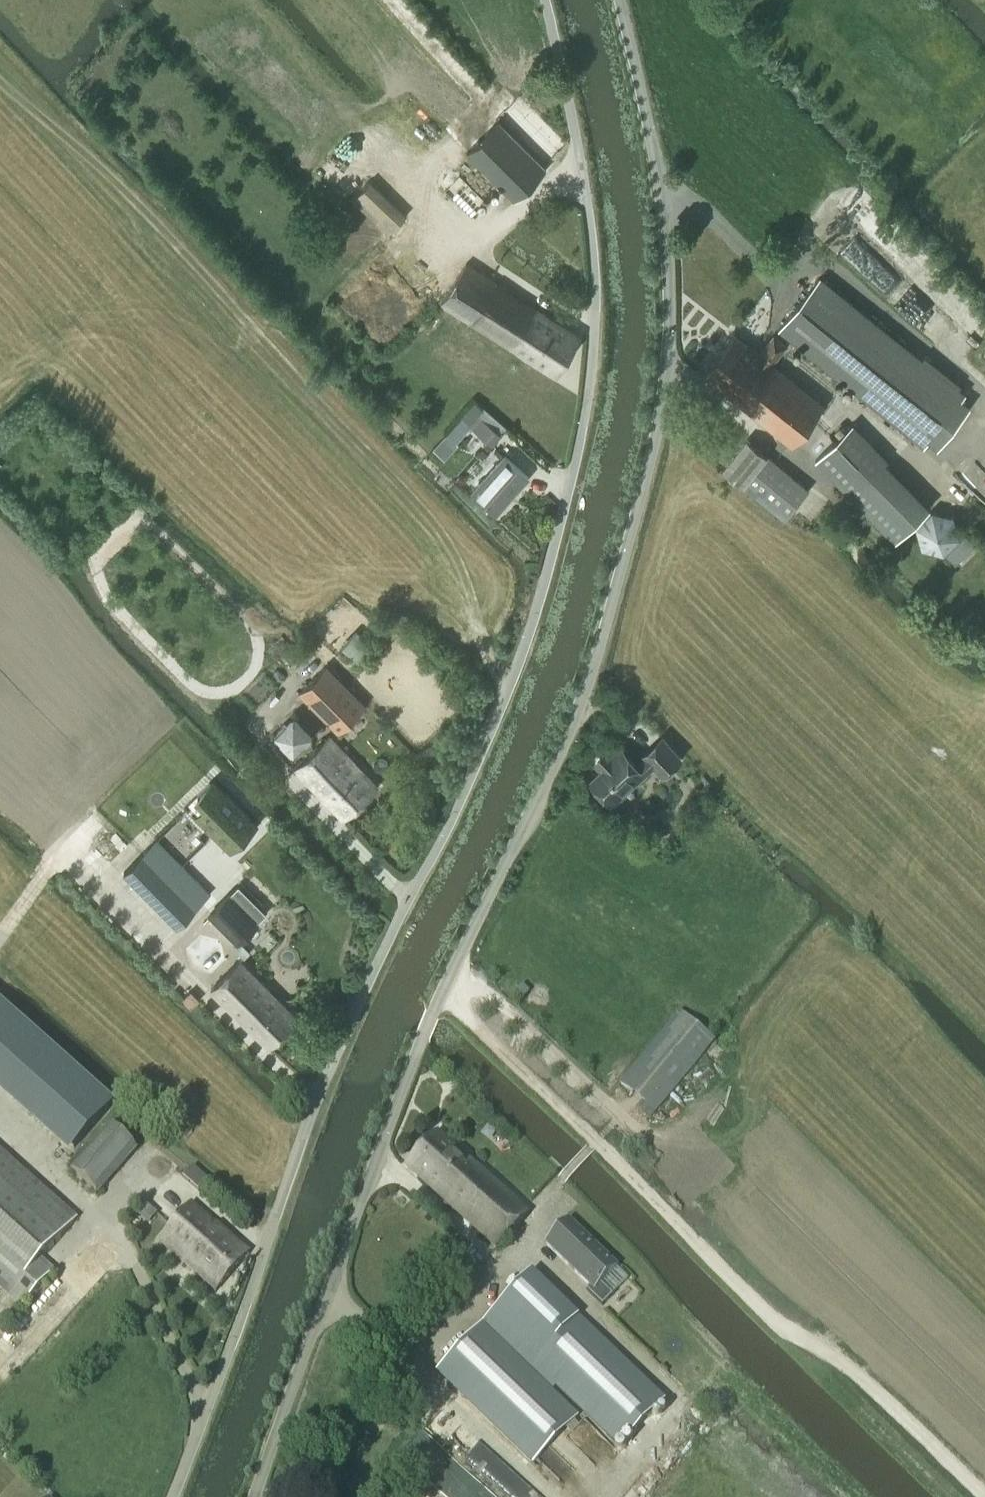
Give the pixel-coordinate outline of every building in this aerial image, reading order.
[(466,152),(468,154),(514,200),(545,169),(497,120),(466,152)] [(389,233),(406,214),(369,180),(352,199),(389,233)] [(441,301),(446,305),(554,372),(578,333),(465,262),(441,301)] [(925,443),(964,393),(818,277),(779,327),(925,443)] [(733,332),(701,372),(792,444),(823,404),(771,363),(786,345),(773,334),(759,352),(733,332)] [(500,433),(481,416),(472,426),(492,443),(500,433)] [(896,539),(930,505),(850,425),(816,459),(896,539)] [(785,517),(809,488),(746,438),(723,467),(785,517)] [(496,510),(528,475),(505,454),(473,489),(496,510)] [(931,512),(916,527),(921,548),(943,555),(958,537),(952,517),(931,512)] [(339,731),(365,704),(324,664),(298,691),(339,731)] [(591,762),(598,769),(588,779),(612,805),(653,768),(661,777),(683,757),(662,734),(641,754),(643,757),(637,762),(620,743),(612,751),(608,747),(591,762)] [(342,818),(377,786),(329,735),(294,767),(342,818)] [(197,820),(230,852),(255,827),(247,818),(249,816),(226,793),(224,795),(213,784),(196,801),(206,811),(197,820)] [(160,840),(126,874),(177,927),(212,893),(160,840)] [(264,915),(235,886),(209,912),(238,941),(264,915)] [(268,1046),(297,1018),(239,960),(210,988),(268,1046)] [(73,1149),(113,1104),(0,1004),(0,1084),(73,1149)] [(715,1041),(679,1011),(619,1084),(655,1113),(715,1041)] [(69,1171),(96,1194),(136,1149),(109,1126),(69,1171)] [(406,1166),(446,1203),(496,1249),(528,1213),(437,1132),(406,1166)] [(0,1149),(0,1289),(21,1308),(54,1271),(41,1260),(78,1218),(0,1149)] [(183,1176),(198,1189),(207,1178),(192,1165),(183,1176)] [(215,1292),(248,1252),(191,1203),(159,1240),(215,1292)] [(569,1220),(545,1245),(590,1288),(586,1291),(602,1306),(612,1296),(611,1295),(627,1279),(616,1269),(618,1267),(569,1220)] [(603,1430),(648,1385),(532,1274),(488,1320),(603,1430)] [(437,1372),(446,1380),(534,1464),(578,1417),(482,1326),(437,1372)]
